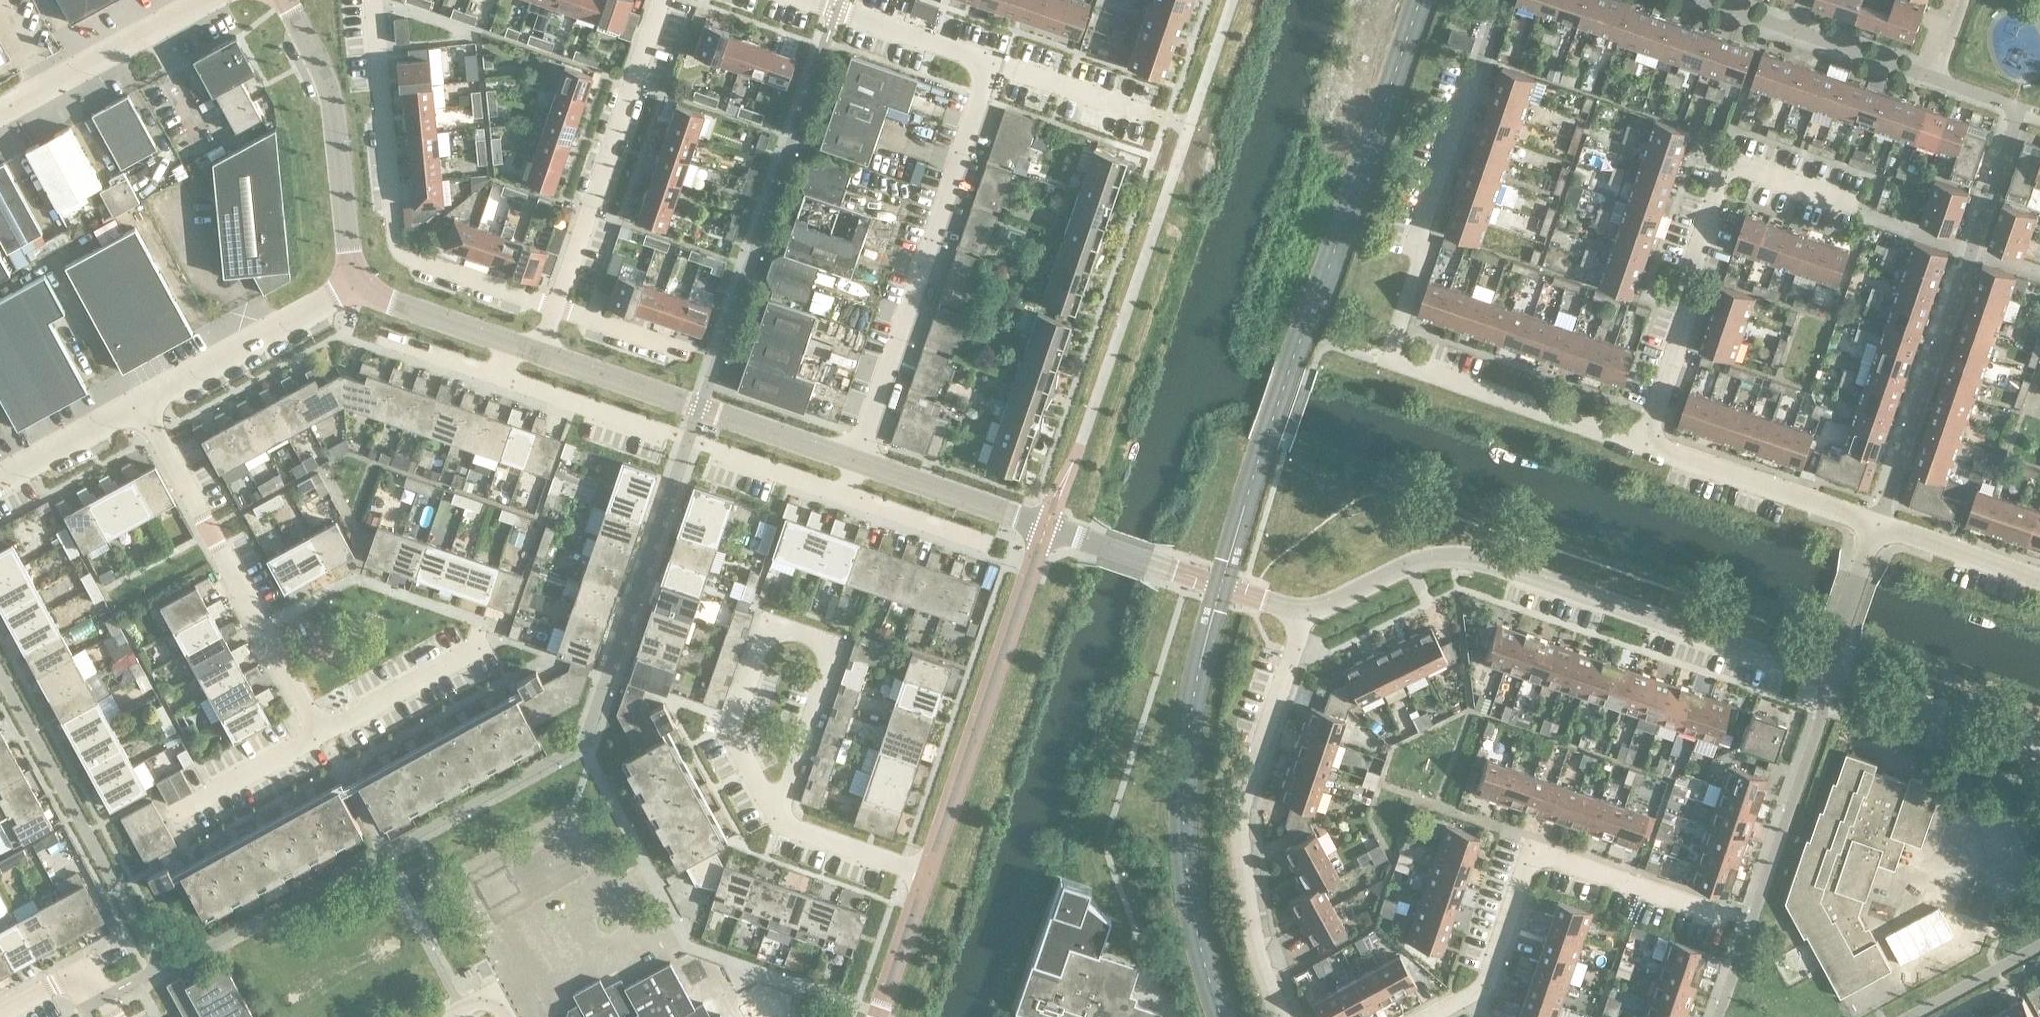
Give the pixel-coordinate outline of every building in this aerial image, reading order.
[(71,21),(109,0),(59,0),(71,21)] [(417,5),(429,9),(432,0),(418,0),(417,5)] [(553,5),(576,13),(580,0),(555,0),(553,5)] [(576,13),(598,21),(605,0),(580,0),(576,13)] [(598,21),(596,28),(616,35),(618,33),(618,35),(631,40),(639,15),(628,11),(632,0),(605,0),(598,21)] [(934,20),(938,7),(919,0),(914,0),(910,12),(934,20)] [(973,1),(994,8),(997,0),(974,0),(973,1)] [(994,8),(1015,15),(1020,0),(997,0),(994,8)] [(1015,15),(1036,22),(1043,0),(1020,0),(1015,15)] [(1036,22),(1057,30),(1067,0),(1043,0),(1036,22)] [(1082,0),(1067,0),(1057,30),(1078,37),(1090,3),(1082,0)] [(1153,3),(1149,2),(1148,3),(1187,16),(1192,0),(1154,0),(1153,3)] [(1517,1),(1538,8),(1541,0),(1518,0),(1517,1)] [(1538,8),(1559,15),(1564,0),(1541,0),(1538,8)] [(1559,15),(1579,22),(1587,0),(1564,0),(1559,15)] [(1579,22),(1600,29),(1610,0),(1587,0),(1579,22)] [(1625,0),(1610,0),(1600,29),(1620,36),(1619,40),(1619,41),(1633,2),(1625,0)] [(1813,6),(1835,13),(1839,0),(1815,0),(1813,6)] [(1835,13),(1855,20),(1861,5),(1863,0),(1839,0),(1835,13)] [(1890,15),(1885,30),(1914,40),(1927,0),(1895,0),(1890,15)] [(1633,3),(1633,2),(1619,41),(1640,48),(1652,13),(1632,6),(1633,3)] [(1187,16),(1148,3),(1141,24),(1175,36),(1182,15),(1187,17),(1187,16)] [(1861,5),(1855,20),(1885,30),(1890,15),(1861,5)] [(453,7),(450,16),(462,20),(465,11),(453,7)] [(477,15),(465,11),(462,20),(474,24),(477,15)] [(1672,20),(1652,13),(1640,48),(1661,55),(1672,20)] [(409,41),(407,17),(394,18),(396,42),(409,41)] [(1520,20),(1512,17),(1508,29),(1516,32),(1520,20)] [(1693,27),(1672,20),(1661,55),(1681,62),(1693,27)] [(704,22),(701,33),(689,30),(682,49),(717,61),(727,34),(728,30),(704,22)] [(1175,36),(1141,24),(1134,45),(1168,56),(1175,36)] [(507,26),(504,35),(516,39),(519,30),(507,26)] [(1113,27),(1111,36),(1123,40),(1126,32),(1113,27)] [(1714,34),(1693,27),(1681,62),(1702,69),(1714,34)] [(1541,40),(1549,43),(1554,31),(1545,28),(1541,40)] [(1476,37),(1452,29),(1447,42),(1471,51),(1476,37)] [(1562,34),(1554,31),(1549,43),(1558,46),(1562,34)] [(530,34),(527,42),(539,46),(542,38),(530,34)] [(727,34),(717,61),(740,69),(749,41),(727,34)] [(1734,42),(1714,34),(1702,69),(1722,76),(1734,42)] [(255,70),(235,35),(193,58),(212,94),(215,93),(236,130),(261,116),(240,78),(255,70)] [(1123,40),(1111,36),(1108,44),(1120,48),(1123,40)] [(554,42),(542,38),(539,46),(551,51),(554,42)] [(772,49),(749,41),(740,69),(763,77),(772,49)] [(1582,54),(1590,57),(1595,45),(1586,42),(1582,54)] [(1755,49),(1734,42),(1722,76),(1743,83),(1755,49)] [(1168,56),(1134,45),(1127,65),(1161,77),(1168,56)] [(1603,48),(1595,45),(1590,57),(1599,60),(1603,48)] [(407,49),(408,60),(397,62),(399,87),(403,87),(403,86),(432,83),(428,47),(407,49)] [(575,49),(572,58),(584,62),(587,53),(575,49)] [(795,57),(772,49),(763,77),(786,85),(795,57)] [(492,52),(483,53),(484,66),(493,65),(492,52)] [(1784,59),(1763,52),(1751,86),(1772,93),(1784,59)] [(599,57),(587,53),(584,62),(596,66),(599,57)] [(478,67),(477,54),(467,55),(468,68),(478,67)] [(917,78),(851,55),(840,87),(887,103),(906,109),(917,78)] [(1623,68),(1632,71),(1636,59),(1628,56),(1623,68)] [(1644,62),(1636,59),(1632,71),(1640,74),(1644,62)] [(1805,66),(1784,59),(1772,93),(1793,100),(1805,66)] [(565,66),(557,89),(584,99),(592,75),(565,66)] [(1826,73),(1805,66),(1793,100),(1814,107),(1826,73)] [(1537,79),(1503,67),(1496,87),(1530,99),(1537,79)] [(1664,82),(1673,85),(1677,73),(1668,70),(1664,82)] [(1685,76),(1677,73),(1673,85),(1681,88),(1685,76)] [(1847,80),(1826,73),(1814,107),(1835,114),(1847,80)] [(1868,87),(1847,80),(1835,114),(1855,122),(1868,87)] [(434,107),(432,83),(403,86),(403,87),(405,110),(434,107)] [(1705,96),(1714,99),(1718,87),(1709,84),(1705,96)] [(887,103),(840,87),(830,116),(877,132),(887,103)] [(1530,99),(1496,87),(1489,108),(1523,120),(1530,99)] [(1726,90),(1718,87),(1714,99),(1722,102),(1726,90)] [(1888,94),(1868,87),(1855,122),(1876,129),(1888,94)] [(496,88),(486,89),(487,102),(497,101),(496,88)] [(584,99),(557,89),(549,112),(576,122),(584,99)] [(481,103),(480,90),(471,91),(471,93),(472,103),(481,103)] [(695,90),(692,98),(704,103),(707,94),(695,90)] [(471,93),(457,94),(458,104),(472,103),(471,93)] [(157,147),(128,94),(92,113),(121,167),(157,147)] [(719,98),(707,94),(704,103),(716,107),(719,98)] [(1909,101),(1888,94),(1876,129),(1897,136),(1909,101)] [(1595,98),(1587,96),(1582,109),(1590,111),(1595,98)] [(498,114),(497,101),(487,102),(489,115),(498,114)] [(1930,109),(1909,101),(1897,136),(1918,143),(1930,109)] [(482,115),(481,103),(472,103),(473,116),(482,115)] [(676,104),(668,128),(696,137),(704,114),(676,104)] [(740,105),(737,114),(749,118),(752,109),(740,105)] [(436,131),(434,107),(405,110),(407,134),(436,131)] [(1523,120),(1489,108),(1482,129),(1516,141),(1523,120)] [(764,113),(752,109),(749,118),(761,122),(764,113)] [(1039,121),(1004,109),(1000,121),(1035,133),(1039,121)] [(1950,115),(1930,109),(1918,143),(1937,150),(1950,115)] [(576,122),(549,112),(541,135),(569,144),(576,122)] [(1969,122),(1950,115),(1937,150),(1957,157),(1960,150),(1969,122)] [(877,132),(830,116),(820,146),(867,162),(877,132)] [(1754,121),(1740,117),(1737,125),(1751,130),(1754,121)] [(1690,131),(1656,119),(1652,132),(1641,128),(1639,133),(1626,129),(1624,137),(1636,142),(1638,136),(1649,139),(1684,151),(1690,131)] [(1035,133),(1000,121),(996,134),(1031,146),(1031,144),(1035,133)] [(1969,122),(1960,150),(1957,157),(1952,171),(1963,174),(1974,178),(1981,157),(1991,129),(1969,122)] [(1577,124),(1573,137),(1580,140),(1585,127),(1577,124)] [(101,185),(69,125),(25,149),(57,208),(101,185)] [(290,278),(275,127),(212,161),(223,274),(252,272),(255,279),(258,277),(261,285),(259,286),(263,293),(290,278)] [(1769,127),(1766,135),(1780,139),(1782,131),(1769,127)] [(696,137),(668,128),(661,150),(688,160),(696,137)] [(1516,141),(1482,129),(1475,150),(1509,161),(1516,141)] [(438,155),(436,131),(407,134),(409,158),(438,155)] [(1796,136),(1782,131),(1780,139),(1793,144),(1796,136)] [(756,145),(765,148),(769,136),(760,133),(756,145)] [(1031,146),(996,134),(992,146),(1018,155),(1018,156),(1026,159),(1029,151),(1031,146)] [(569,144),(541,135),(533,158),(561,167),(569,144)] [(500,136),(491,137),(492,150),(501,149),(500,136)] [(1580,140),(1573,137),(1568,150),(1576,153),(1580,140)] [(1636,142),(1624,137),(1621,146),(1633,150),(1636,142)] [(486,150),(485,138),(475,139),(477,151),(486,150)] [(1684,151),(1649,139),(1642,160),(1677,172),(1684,151)] [(1097,140),(1095,149),(1114,156),(1117,147),(1097,140)] [(1810,141),(1807,149),(1821,153),(1823,145),(1810,141)] [(2015,169),(2008,189),(2019,193),(2031,196),(2032,193),(2035,183),(2034,183),(2036,176),(2039,166),(2039,146),(2024,141),(2015,169)] [(1043,148),(1031,144),(1031,146),(1029,151),(1040,155),(1043,148)] [(1837,150),(1823,145),(1821,153),(1834,158),(1837,150)] [(1018,155),(992,146),(987,158),(1014,167),(1018,156),(1018,155)] [(1093,148),(1085,171),(1119,182),(1120,177),(1123,179),(1133,162),(1114,156),(1095,149),(1093,148)] [(502,162),(501,149),(492,150),(493,162),(502,162)] [(487,163),(486,150),(477,151),(478,164),(487,163)] [(688,160),(661,150),(653,173),(680,182),(688,160)] [(1509,161),(1475,150),(1468,170),(1502,182),(1509,161)] [(1026,159),(1037,162),(1040,155),(1029,151),(1026,159)] [(441,179),(438,155),(409,158),(412,181),(441,179)] [(1851,155),(1848,163),(1861,167),(1864,159),(1851,155)] [(818,156),(804,162),(802,170),(846,185),(852,167),(818,156)] [(561,167),(533,158),(525,181),(553,190),(561,167)] [(1878,164),(1864,159),(1861,167),(1875,172),(1878,164)] [(1677,172),(1642,160),(1635,181),(1669,193),(1677,172)] [(0,163),(0,238),(7,251),(42,232),(4,161),(0,163)] [(1897,175),(1905,178),(1907,170),(1909,166),(1901,163),(1897,175)] [(1012,173),(986,164),(981,176),(1008,185),(1009,180),(1012,173)] [(1563,165),(1559,179),(1566,181),(1571,168),(1563,165)] [(749,166),(745,178),(753,181),(758,169),(749,166)] [(2036,176),(2034,183),(2035,183),(2032,193),(2039,196),(2039,166),(2036,176)] [(798,180),(805,192),(839,203),(846,185),(802,170),(798,180)] [(1502,182),(1468,170),(1461,191),(1495,203),(1502,182)] [(1613,170),(1610,178),(1622,183),(1625,174),(1613,170)] [(1919,174),(1907,170),(1905,178),(1916,182),(1919,174)] [(100,190),(114,215),(139,201),(123,171),(110,178),(113,183),(100,190)] [(1119,182),(1085,171),(1078,192),(1117,206),(1120,187),(1117,187),(1119,182)] [(1949,178),(1960,182),(1963,174),(1952,171),(1949,178)] [(680,182),(653,173),(645,196),(673,205),(680,182)] [(488,174),(469,176),(471,193),(489,179),(488,174)] [(1960,182),(1971,186),(1974,178),(1963,174),(1960,182)] [(1008,185),(981,176),(977,189),(1003,198),(1006,191),(1008,185)] [(753,181),(745,178),(741,190),(749,193),(753,181)] [(1622,183),(1610,178),(1607,187),(1619,191),(1622,183)] [(443,203),(441,179),(412,181),(414,206),(410,206),(411,220),(426,219),(438,210),(437,204),(443,203)] [(1566,181),(1559,179),(1554,192),(1562,194),(1566,181)] [(1970,191),(1935,179),(1928,201),(1962,213),(1970,191)] [(1017,183),(1009,180),(1008,185),(1006,191),(1013,194),(1017,183)] [(1669,193),(1635,181),(1628,202),(1662,213),(1669,193)] [(1571,183),(1564,203),(1578,208),(1584,188),(1571,183)] [(515,189),(503,185),(500,193),(512,197),(515,189)] [(528,193),(515,189),(512,197),(525,202),(528,193)] [(1003,198),(977,189),(973,201),(999,210),(1002,203),(1009,205),(1013,194),(1006,191),(1003,198)] [(2016,201),(2019,193),(2008,189),(2005,198),(2016,201)] [(1495,203),(1461,191),(1454,212),(1488,224),(1495,203)] [(870,214),(839,203),(805,192),(795,222),(860,244),(870,214)] [(1117,206),(1078,192),(1071,214),(1104,225),(1106,220),(1108,222),(1117,206)] [(2028,205),(2031,196),(2019,193),(2016,201),(2028,205)] [(1888,197),(1881,194),(1877,207),(1884,210),(1888,197)] [(673,205),(645,196),(637,219),(665,228),(673,205)] [(551,201),(538,197),(536,205),(548,210),(551,201)] [(1962,213),(1928,201),(1920,222),(1955,234),(1962,213)] [(1662,213),(1628,202),(1621,223),(1655,234),(1662,213)] [(2038,214),(2004,203),(1996,224),(2031,236),(2038,214)] [(1549,206),(1544,219),(1552,222),(1557,209),(1549,206)] [(997,216),(971,207),(966,219),(993,229),(997,216)] [(1599,211),(1596,219),(1608,224),(1611,215),(1599,211)] [(733,212),(729,224),(738,227),(742,215),(733,212)] [(1488,224),(1454,212),(1446,233),(1481,245),(1488,224)] [(1104,225),(1071,214),(1063,235),(1103,249),(1106,230),(1102,230),(1104,225)] [(1767,222),(1746,215),(1735,249),(1755,256),(1767,222)] [(445,245),(468,254),(478,226),(454,218),(452,224),(447,222),(435,231),(448,236),(445,245)] [(993,229),(966,219),(962,232),(989,241),(993,229)] [(1552,222),(1544,219),(1540,233),(1547,235),(1552,222)] [(1608,224),(1596,219),(1593,228),(1605,232),(1608,224)] [(795,222),(784,252),(819,264),(850,275),(860,244),(795,222)] [(1788,229),(1767,222),(1755,256),(1776,263),(1788,229)] [(504,223),(500,234),(491,261),(513,269),(523,241),(511,238),(515,227),(504,223)] [(1655,234),(1621,223),(1614,243),(1648,255),(1655,234)] [(738,227),(729,224),(725,236),(734,239),(738,227)] [(2031,236),(1996,224),(1989,246),(2023,257),(2031,236)] [(135,226),(100,246),(158,351),(193,332),(135,226)] [(500,234),(478,226),(468,254),(491,261),(500,234)] [(527,229),(523,241),(513,269),(512,272),(536,281),(540,269),(551,273),(558,253),(534,245),(538,233),(527,229)] [(1809,236),(1788,229),(1776,263),(1797,270),(1809,236)] [(989,241),(962,232),(958,244),(984,253),(989,241)] [(658,237),(646,233),(643,242),(655,246),(658,237)] [(1103,249),(1063,235),(1056,257),(1089,268),(1091,264),(1094,265),(1103,249)] [(1830,243),(1809,236),(1797,270),(1818,277),(1830,243)] [(670,242),(658,237),(655,246),(667,250),(670,242)] [(1458,242),(1445,237),(1442,245),(1455,250),(1458,242)] [(1914,240),(1907,261),(1941,273),(1949,252),(1914,240)] [(1648,255),(1614,243),(1607,264),(1641,276),(1648,255)] [(1850,250),(1830,243),(1818,277),(1839,284),(1850,250)] [(158,351),(100,246),(65,265),(122,370),(158,351)] [(1887,246),(1884,254),(1896,258),(1899,250),(1887,246)] [(1487,252),(1474,247),(1471,255),(1484,259),(1487,252)] [(1535,248),(1530,262),(1537,264),(1542,251),(1535,248)] [(703,253),(691,249),(688,258),(700,262),(703,253)] [(982,259),(956,250),(952,263),(978,272),(982,259)] [(772,257),(768,267),(812,282),(819,264),(784,252),(772,257)] [(1500,256),(1487,252),(1484,259),(1497,264),(1500,256)] [(1585,252),(1582,260),(1594,265),(1597,256),(1585,252)] [(726,261),(703,253),(700,262),(712,266),(710,272),(721,276),(726,261)] [(10,272),(0,254),(0,277),(10,272)] [(1896,258),(1884,254),(1881,262),(1893,266),(1896,258)] [(1089,268),(1056,257),(1049,278),(1088,292),(1091,273),(1088,273),(1089,268)] [(1594,265),(1582,260),(1579,269),(1591,273),(1594,265)] [(1527,266),(1514,261),(1512,269),(1525,273),(1527,266)] [(1941,273),(1907,261),(1900,282),(1934,294),(1941,273)] [(978,272),(952,263),(947,275),(974,284),(978,272)] [(1641,276),(1607,264),(1600,285),(1634,297),(1641,276)] [(2017,275),(1983,264),(1976,284),(2010,296),(2017,275)] [(1541,270),(1527,266),(1525,273),(1538,278),(1541,270)] [(768,267),(765,275),(772,288),(806,300),(812,282),(768,267)] [(600,290),(611,294),(607,305),(632,313),(633,310),(632,310),(642,282),(607,270),(600,290)] [(0,297),(0,313),(52,408),(87,389),(49,319),(65,310),(44,273),(0,297)] [(1739,278),(1726,273),(1724,281),(1736,285),(1739,278)] [(974,284),(947,275),(943,287),(970,296),(974,284)] [(1568,280),(1555,275),(1552,283),(1566,287),(1568,280)] [(1088,292),(1049,278),(1041,301),(1074,312),(1076,307),(1079,308),(1088,292)] [(1449,287),(1430,280),(1418,314),(1438,321),(1449,287)] [(1582,284),(1568,280),(1566,287),(1579,292),(1582,284)] [(664,290),(642,282),(632,310),(633,310),(655,318),(664,290)] [(1934,294),(1900,282),(1893,303),(1927,315),(1934,294)] [(1755,283),(1752,291),(1765,295),(1768,288),(1755,283)] [(2010,296),(1976,284),(1968,305),(2003,317),(2010,296)] [(1756,297),(1722,285),(1714,308),(1749,319),(1756,297)] [(1873,286),(1870,295),(1882,299),(1885,290),(1873,286)] [(970,296),(943,287),(939,300),(965,309),(970,296)] [(1470,294),(1449,287),(1438,321),(1458,328),(1470,294)] [(1781,292),(1768,288),(1765,295),(1778,299),(1781,292)] [(1609,293),(1596,289),(1594,297),(1607,301),(1609,293)] [(687,298),(664,290),(655,318),(677,325),(687,298)] [(1622,298),(1609,293),(1607,301),(1620,306),(1622,298)] [(1491,301),(1470,294),(1458,328),(1479,335),(1491,301)] [(1882,299),(1870,295),(1867,303),(1879,307),(1882,299)] [(1795,297),(1793,304),(1806,309),(1809,302),(1795,297)] [(710,306),(687,298),(677,325),(701,333),(710,306)] [(768,298),(758,327),(805,343),(815,314),(768,298)] [(1512,308),(1491,301),(1479,335),(1500,342),(1512,308)] [(1822,306),(1809,302),(1806,309),(1819,313),(1822,306)] [(1651,308),(1638,303),(1635,311),(1649,316),(1651,308)] [(1927,315),(1893,303),(1886,324),(1920,335),(1927,315)] [(963,315),(937,305),(933,318),(959,327),(961,322),(963,315)] [(2003,317),(1968,305),(1961,326),(1996,338),(2003,317)] [(1533,315),(1512,308),(1500,342),(1521,349),(1533,315)] [(1749,319),(1714,308),(1707,328),(1741,340),(1749,319)] [(1798,311),(1790,309),(1786,322),(1793,325),(1798,311)] [(1037,312),(1030,334),(1069,347),(1072,329),(1069,328),(1071,323),(1037,312)] [(0,313),(0,396),(17,427),(52,408),(0,313)] [(1599,326),(1612,330),(1616,318),(1603,314),(1599,326)] [(1553,322),(1533,315),(1521,349),(1542,356),(1553,322)] [(959,327),(933,318),(928,330),(955,339),(957,333),(959,327)] [(959,327),(957,333),(964,336),(968,324),(961,322),(959,327)] [(1574,329),(1553,322),(1542,356),(1563,363),(1574,329)] [(1920,335),(1886,324),(1878,344),(1913,356),(1920,335)] [(1996,338),(1961,326),(1954,347),(1989,359),(1996,338)] [(805,343),(758,327),(748,357),(795,373),(805,343)] [(1859,327),(1856,335),(1868,340),(1871,331),(1859,327)] [(1741,340),(1707,328),(1700,349),(1734,361),(1741,340)] [(1595,336),(1574,329),(1563,363),(1583,371),(1595,336)] [(955,339),(928,330),(924,343),(951,352),(953,345),(955,339)] [(955,339),(953,345),(960,347),(964,336),(957,333),(955,339)] [(1069,347),(1030,334),(1022,355),(1056,367),(1057,362),(1060,364),(1069,347)] [(1868,340),(1856,335),(1853,344),(1865,348),(1868,340)] [(1616,343),(1595,336),(1583,371),(1604,378),(1616,343)] [(1780,338),(1776,351),(1783,353),(1788,340),(1780,338)] [(1637,351),(1616,343),(1604,378),(1625,385),(1637,351)] [(1913,356),(1878,344),(1871,365),(1906,377),(1913,356)] [(1989,359),(1954,347),(1947,368),(1981,380),(1989,359)] [(949,358),(922,349),(918,361),(944,370),(942,377),(949,379),(953,368),(946,365),(949,358)] [(1783,353),(1776,351),(1771,364),(1779,366),(1783,353)] [(2033,351),(2028,364),(2036,367),(2039,355),(2039,353),(2033,351)] [(1056,367),(1022,355),(1015,377),(1054,391),(1057,372),(1054,372),(1056,367)] [(1715,360),(1702,355),(1699,363),(1713,367),(1715,360)] [(814,380),(795,373),(748,357),(737,388),(803,411),(814,380)] [(377,366),(362,361),(358,372),(360,372),(357,379),(339,373),(343,403),(379,415),(390,381),(388,380),(373,375),(377,366)] [(944,370),(918,361),(914,374),(940,382),(942,377),(944,370)] [(324,374),(319,364),(305,372),(310,381),(297,388),(290,374),(280,379),(288,393),(290,391),(307,422),(343,403),(339,373),(323,382),(320,376),(324,374)] [(1744,369),(1731,365),(1728,372),(1742,377),(1744,369)] [(1906,377),(1871,365),(1864,386),(1899,398),(1906,377)] [(392,366),(388,380),(390,381),(379,415),(403,423),(414,389),(411,388),(397,384),(402,369),(392,366)] [(1844,368),(1842,376),(1854,380),(1857,372),(1844,368)] [(1981,380),(1947,368),(1940,388),(1974,400),(1981,380)] [(1758,374),(1744,369),(1742,377),(1755,381),(1758,374)] [(416,374),(411,388),(414,389),(403,423),(426,431),(438,397),(435,397),(422,392),(427,377),(416,374)] [(940,382),(914,374),(909,386),(936,395),(940,382)] [(1854,380),(1842,376),(1839,384),(1851,388),(1854,380)] [(1054,391),(1015,377),(1008,399),(1041,410),(1043,405),(1045,407),(1054,391)] [(2023,378),(2019,392),(2027,394),(2031,381),(2023,378)] [(1785,383),(1772,379),(1769,386),(1782,391),(1785,383)] [(440,382),(435,397),(438,397),(426,431),(450,440),(462,406),(459,405),(445,400),(450,386),(440,382)] [(1798,388),(1785,383),(1782,391),(1796,395),(1798,388)] [(1899,398),(1864,386),(1857,407),(1892,419),(1899,398)] [(258,392),(265,405),(268,403),(285,434),(307,422),(290,391),(288,393),(275,400),(267,387),(258,392)] [(1974,400),(1940,388),(1933,409),(1967,421),(1974,400)] [(464,390),(459,405),(462,406),(450,440),(474,448),(486,414),(483,413),(469,408),(474,394),(464,390)] [(1711,397),(1690,390),(1678,424),(1699,431),(1711,397)] [(934,401),(907,392),(903,404),(930,413),(930,412),(934,401)] [(2027,394),(2019,392),(2014,405),(2022,407),(2027,394)] [(1732,404),(1711,397),(1699,431),(1720,439),(1732,404)] [(236,403),(244,417),(246,415),(263,446),(285,434),(268,403),(265,405),(253,412),(245,398),(236,403)] [(488,398),(483,413),(486,414),(474,448),(498,456),(509,422),(507,421),(493,416),(498,402),(488,398)] [(1041,410),(1008,399),(1000,420),(1040,434),(1043,415),(1039,415),(1041,410)] [(930,413),(903,404),(899,416),(934,428),(936,422),(939,415),(930,412),(930,413)] [(1752,411),(1732,404),(1720,439),(1741,446),(1752,411)] [(1819,419),(1821,415),(1823,407),(1815,404),(1811,416),(1819,419)] [(512,407),(507,421),(509,422),(498,456),(522,464),(533,430),(530,429),(517,424),(522,410),(512,407)] [(1836,411),(1823,407),(1821,415),(1833,420),(1836,411)] [(1892,419),(1857,407),(1850,428),(1885,440),(1892,419)] [(1967,421),(1933,409),(1926,430),(1960,442),(1967,421)] [(214,415),(221,429),(224,427),(241,458),(263,446),(246,415),(244,417),(230,424),(223,410),(214,415)] [(1773,418),(1752,411),(1741,446),(1761,453),(1773,418)] [(535,414),(530,429),(533,430),(522,464),(547,473),(559,439),(540,433),(545,418),(535,414)] [(950,419),(939,415),(936,422),(947,426),(950,419)] [(934,428),(899,416),(895,428),(930,440),(934,430),(934,428)] [(1794,426),(1773,418),(1761,453),(1782,460),(1794,426)] [(2009,419),(2005,433),(2013,435),(2017,422),(2009,419)] [(1040,434),(1000,420),(993,442),(1026,453),(1028,448),(1031,450),(1040,434)] [(202,422),(195,426),(192,427),(200,441),(203,440),(219,470),(241,458),(224,427),(221,429),(209,436),(202,422)] [(934,428),(934,430),(945,434),(947,426),(936,422),(934,428)] [(1815,433),(1794,426),(1782,460),(1802,467),(1815,433)] [(930,440),(895,428),(891,441),(926,453),(930,440)] [(1885,440),(1850,428),(1843,448),(1878,460),(1885,440)] [(1960,442),(1926,430),(1919,451),(1953,463),(1960,442)] [(2013,435),(2005,433),(2000,446),(2008,448),(2013,435)] [(345,440),(323,451),(328,460),(346,450),(345,440)] [(574,444),(566,441),(561,455),(570,458),(574,444)] [(1026,453),(993,442),(985,464),(1025,478),(1028,458),(1025,458),(1026,453)] [(1878,460),(1843,448),(1840,458),(1823,452),(1820,462),(1812,459),(1808,469),(1868,489),(1878,460)] [(1823,452),(1815,449),(1812,459),(1820,462),(1823,452)] [(388,463),(392,454),(379,450),(376,459),(388,463)] [(1953,463),(1919,451),(1912,472),(1946,484),(1953,463)] [(311,454),(299,461),(305,472),(317,465),(311,454)] [(412,471),(416,460),(404,456),(400,467),(412,471)] [(1972,467),(1984,472),(1987,463),(1975,459),(1972,467)] [(656,472),(622,460),(614,484),(648,496),(656,472)] [(121,466),(128,480),(131,478),(150,512),(174,500),(155,465),(138,475),(130,461),(121,466)] [(299,461),(288,467),(294,478),(305,472),(299,461)] [(1995,466),(1987,463),(1984,472),(1983,475),(1991,478),(1995,466)] [(457,464),(455,470),(465,473),(467,467),(457,464)] [(2032,468),(2019,464),(2016,471),(2029,475),(2032,468)] [(421,475),(436,480),(439,471),(424,466),(421,475)] [(2032,468),(2029,475),(2039,479),(2039,471),(2032,468)] [(315,485),(320,495),(328,491),(318,471),(310,475),(315,485)] [(1946,484),(1912,472),(1902,500),(1961,521),(1965,511),(1956,508),(1959,498),(1943,493),(1946,484)] [(99,478),(106,492),(109,490),(128,524),(150,512),(131,478),(128,480),(115,487),(108,473),(99,478)] [(283,484),(277,473),(256,485),(262,496),(283,484)] [(315,485),(310,475),(296,483),(302,492),(315,485)] [(420,480),(407,476),(403,485),(417,490),(420,480)] [(563,479),(554,476),(549,489),(558,492),(563,479)] [(470,490),(473,481),(464,478),(461,487),(470,490)] [(434,485),(420,480),(417,490),(431,494),(434,485)] [(648,496),(614,484),(605,508),(639,520),(648,496)] [(77,490),(84,504),(87,502),(106,536),(128,524),(109,490),(106,492),(93,499),(86,485),(77,490)] [(731,498),(694,486),(686,510),(723,522),(731,498)] [(261,495),(256,488),(245,494),(249,501),(261,495)] [(1999,495),(1978,488),(1966,523),(1987,530),(1999,495)] [(558,492),(549,489),(544,503),(553,506),(558,492)] [(468,496),(454,492),(451,501),(465,506),(468,496)] [(283,502),(278,493),(265,500),(270,509),(283,502)] [(2020,503),(1999,495),(1987,530),(2008,537),(2020,503)] [(482,501),(468,496),(465,506),(479,511),(482,501)] [(64,497),(58,500),(55,502),(62,516),(65,514),(84,548),(106,536),(87,502),(84,504),(71,511),(64,497)] [(1965,511),(1968,501),(1959,498),(1956,508),(1965,511)] [(270,509),(265,500),(253,507),(258,516),(270,509)] [(786,517),(773,555),(794,562),(806,524),(792,519),(797,505),(788,501),(783,516),(786,517)] [(2020,503),(2008,537),(2029,544),(2039,511),(2039,509),(2020,503)] [(516,512),(502,508),(499,517),(512,522),(516,512)] [(639,520),(605,508),(597,532),(631,544),(639,520)] [(811,509),(806,524),(794,562),(817,570),(830,532),(816,527),(821,513),(811,509)] [(723,522),(686,510),(678,534),(715,546),(723,522)] [(2029,544),(2039,548),(2039,511),(2029,544)] [(529,517),(516,512),(512,522),(526,527),(529,517)] [(835,518),(830,532),(817,570),(841,578),(854,540),(840,535),(845,521),(835,518)] [(335,521),(313,534),(330,565),(352,553),(335,521)] [(767,522),(762,536),(772,539),(777,526),(767,522)] [(402,533),(378,525),(366,558),(390,567),(402,533)] [(65,526),(62,528),(56,531),(63,544),(72,539),(65,526)] [(554,529),(545,526),(540,540),(549,543),(554,529)] [(859,526),(854,540),(841,578),(865,586),(878,549),(864,544),(869,529),(859,526)] [(526,531),(514,527),(509,540),(522,545),(526,531)] [(631,544),(597,532),(589,556),(623,568),(631,544)] [(426,541),(402,533),(390,567),(414,575),(426,541)] [(330,565),(313,534),(290,546),(307,577),(330,565)] [(715,546),(678,534),(669,558),(707,570),(715,546)] [(883,534),(878,549),(865,586),(889,594),(902,557),(888,552),(893,537),(883,534)] [(772,539),(762,536),(757,550),(767,553),(772,539)] [(79,552),(72,539),(63,544),(70,557),(79,552)] [(549,543),(540,540),(535,554),(545,557),(549,543)] [(450,550),(426,541),(414,575),(438,583),(450,550)] [(907,542),(902,557),(889,594),(913,603),(926,565),(912,560),(917,545),(907,542)] [(11,543),(0,550),(0,579),(23,566),(23,565),(11,543)] [(307,577),(290,546),(268,558),(285,589),(307,577)] [(474,558),(450,550),(438,583),(462,591),(474,558)] [(931,550),(926,565),(913,603),(937,611),(950,573),(935,568),(940,553),(931,550)] [(623,568),(589,556),(581,580),(615,592),(623,568)] [(498,566),(474,558),(462,591),(486,600),(498,566)] [(707,570),(669,558),(661,582),(699,594),(707,570)] [(955,558),(950,573),(937,611),(965,621),(978,583),(959,577),(965,562),(955,558)] [(23,566),(0,579),(0,605),(1,607),(36,588),(25,568),(23,566)] [(522,574),(498,566),(486,600),(511,608),(522,574)] [(116,577),(111,568),(99,575),(103,583),(116,577)] [(750,570),(746,583),(756,587),(761,573),(750,570)] [(96,584),(89,571),(80,576),(87,589),(96,584)] [(538,577),(528,573),(524,587),(533,591),(538,577)] [(161,606),(173,628),(208,608),(207,606),(200,593),(213,586),(208,576),(194,584),(196,587),(161,606)] [(615,592),(581,580),(573,604),(607,616),(615,592)] [(699,594),(661,582),(653,606),(691,618),(699,594)] [(756,587),(746,583),(741,597),(751,601),(756,587)] [(103,597),(96,584),(87,589),(94,602),(103,597)] [(533,591),(524,587),(519,601),(529,605),(533,591)] [(48,610),(36,588),(1,607),(13,629),(48,610)] [(828,615),(836,593),(830,590),(822,613),(828,615)] [(220,599),(207,606),(208,608),(173,628),(185,650),(220,631),(219,628),(212,615),(225,608),(220,599)] [(607,616),(573,604),(564,628),(598,640),(607,616)] [(691,618),(653,606),(645,630),(683,642),(691,618)] [(60,633),(48,610),(13,629),(25,652),(60,633)] [(120,628),(113,616),(105,620),(112,633),(120,628)] [(232,620),(219,628),(220,631),(185,650),(197,672),(232,653),(231,650),(224,637),(237,629),(232,620)] [(978,623),(970,620),(966,632),(974,635),(978,623)] [(522,625),(512,621),(507,636),(517,639),(522,625)] [(727,630),(741,635),(744,626),(730,621),(727,630)] [(1483,662),(1504,669),(1517,631),(1487,621),(1482,635),(1491,639),(1483,662)] [(881,633),(890,636),(893,627),(884,624),(881,633)] [(1431,627),(1408,638),(1424,671),(1455,655),(1448,641),(1440,646),(1431,627)] [(127,641),(120,628),(112,633),(118,646),(127,641)] [(598,640),(564,628),(556,652),(590,664),(598,640)] [(683,642),(645,630),(636,654),(675,666),(683,642)] [(1536,637),(1517,631),(1504,669),(1523,676),(1536,637)] [(72,655),(60,633),(25,652),(37,674),(72,655)] [(103,638),(109,651),(118,646),(112,633),(103,638)] [(876,640),(862,635),(859,645),(873,650),(876,640)] [(1555,644),(1536,637),(1523,676),(1542,682),(1555,644)] [(1424,671),(1408,638),(1386,649),(1403,681),(1424,671)] [(244,643),(231,650),(232,653),(197,672),(209,694),(244,675),(243,672),(236,659),(249,652),(244,643)] [(1574,651),(1555,644),(1542,682),(1562,689),(1574,651)] [(722,645),(718,655),(733,659),(736,650),(722,645)] [(1403,681),(1386,649),(1365,659),(1381,692),(1403,681)] [(1594,657),(1574,651),(1562,689),(1581,696),(1594,657)] [(950,665),(912,652),(904,677),(942,690),(950,665)] [(675,666),(636,654),(628,677),(667,690),(675,666)] [(84,677),(72,655),(37,674),(50,696),(84,677)] [(1613,664),(1594,657),(1581,696),(1600,702),(1613,664)] [(850,669),(865,674),(868,664),(854,659),(850,669)] [(1381,692),(1365,659),(1342,670),(1348,682),(1330,691),(1348,708),(1381,692)] [(145,673),(138,660),(129,665),(136,678),(145,673)] [(1632,670),(1613,664),(1600,702),(1619,709),(1632,670)] [(256,665),(243,672),(244,675),(209,694),(221,716),(256,697),(255,694),(248,681),(261,674),(256,665)] [(536,671),(508,686),(512,693),(495,703),(491,695),(482,700),(486,708),(469,717),(465,710),(455,715),(459,722),(443,731),(439,724),(429,729),(433,736),(416,745),(412,738),(403,743),(407,750),(391,760),(387,752),(378,757),(382,764),(365,774),(361,767),(352,771),(380,823),(538,737),(532,726),(578,701),(586,676),(567,669),(542,683),(536,671)] [(714,669),(710,678),(724,683),(728,674),(714,669)] [(1652,677),(1632,670),(1619,709),(1639,715),(1652,677)] [(151,686),(145,673),(136,678),(143,690),(151,686)] [(97,699),(84,677),(50,696),(62,719),(97,699)] [(942,690),(904,677),(895,701),(933,714),(942,690)] [(1671,684),(1652,677),(1639,715),(1658,722),(1671,684)] [(842,693),(856,698),(860,688),(846,683),(842,693)] [(1691,690),(1671,684),(1658,722),(1677,729),(1691,690)] [(268,687),(255,694),(256,697),(221,716),(234,739),(269,720),(260,703),(273,696),(268,687)] [(643,695),(625,689),(616,714),(636,751),(626,757),(684,862),(712,847),(728,838),(718,820),(725,816),(720,807),(713,811),(704,794),(711,790),(706,781),(699,785),(690,768),(696,764),(691,755),(685,759),(675,742),(682,738),(663,703),(650,709),(643,695)] [(1710,697),(1691,690),(1677,729),(1697,735),(1710,697)] [(1348,708),(1330,691),(1323,711),(1311,707),(1302,731),(1337,742),(1348,708)] [(706,693),(702,702),(716,707),(720,697),(706,693)] [(1475,709),(1488,713),(1492,701),(1479,697),(1475,709)] [(1739,707),(1710,697),(1697,735),(1717,742),(1725,718),(1734,722),(1739,707)] [(109,722),(97,699),(62,719),(74,741),(109,722)] [(933,714),(895,701),(887,725),(925,738),(933,714)] [(1449,705),(1452,712),(1461,708),(1458,701),(1449,705)] [(169,717),(162,704),(153,709),(160,722),(169,717)] [(1505,704),(1500,718),(1508,720),(1512,707),(1505,704)] [(834,716),(848,721),(851,712),(837,707),(834,716)] [(1520,709),(1512,707),(1508,720),(1515,723),(1520,709)] [(1426,711),(1419,715),(1425,727),(1432,724),(1426,711)] [(1774,758),(1786,723),(1751,711),(1739,746),(1774,758)] [(1425,727),(1419,715),(1412,718),(1418,731),(1425,727)] [(175,730),(169,717),(160,722),(167,734),(175,730)] [(1543,718),(1539,731),(1546,734),(1551,720),(1543,718)] [(186,735),(198,728),(193,719),(181,726),(186,735)] [(1368,726),(1375,732),(1381,726),(1374,719),(1368,726)] [(1495,722),(1488,720),(1483,733),(1491,736),(1495,722)] [(1558,723),(1551,720),(1546,734),(1554,736),(1558,723)] [(121,744),(109,722),(74,741),(86,763),(121,744)] [(925,738),(887,725),(879,748),(917,761),(925,738)] [(0,730),(0,753),(10,747),(0,730)] [(826,741),(840,745),(843,736),(829,731),(826,741)] [(1337,742),(1302,731),(1295,753),(1329,765),(1337,742)] [(1582,731),(1577,744),(1585,747),(1589,733),(1582,731)] [(1597,736),(1589,733),(1585,747),(1592,749),(1597,736)] [(1545,739),(1537,737),(1533,750),(1540,753),(1545,739)] [(1553,742),(1545,739),(1540,753),(1548,756),(1553,742)] [(133,766),(121,744),(86,763),(98,785),(133,766)] [(1620,744),(1616,757),(1624,760),(1628,746),(1620,744)] [(1636,749),(1628,746),(1624,760),(1631,763),(1636,749)] [(10,747),(0,753),(0,786),(24,773),(10,747)] [(193,761),(185,748),(177,752),(184,766),(193,761)] [(917,761),(879,748),(871,772),(909,785),(917,761)] [(1590,755),(1583,752),(1578,766),(1586,769),(1590,755)] [(1329,765),(1295,753),(1287,776),(1321,788),(1329,765)] [(1822,811),(1814,835),(1812,839),(1808,838),(1808,839),(1809,840),(1799,867),(1796,867),(1785,899),(1787,902),(1788,902),(1805,935),(1805,937),(1809,935),(1842,996),(1843,996),(1843,995),(1881,974),(1882,975),(1883,974),(1890,969),(1890,970),(1893,969),(1877,940),(1874,942),(1859,915),(1865,899),(1867,900),(1867,899),(1866,898),(1878,863),(1896,869),(1901,854),(1905,856),(1910,841),(1922,846),(1923,844),(1921,844),(1931,815),(1932,815),(1933,814),(1932,814),(1941,785),(1943,786),(1943,785),(1941,784),(1912,775),(1910,781),(1877,770),(1879,763),(1848,753),(1847,754),(1848,754),(1839,782),(1835,781),(1834,782),(1835,782),(1826,811),(1822,809),(1821,810),(1822,811)] [(818,764),(832,769),(835,760),(821,755),(818,764)] [(1598,757),(1590,755),(1586,769),(1593,771),(1598,757)] [(1659,757),(1655,771),(1662,773),(1667,760),(1659,757)] [(1475,793),(1499,801),(1510,767),(1487,758),(1481,772),(1479,779),(1475,793)] [(1675,762),(1667,760),(1662,773),(1670,776),(1675,762)] [(1728,765),(1721,786),(1760,799),(1770,770),(1755,764),(1752,774),(1728,765)] [(145,789),(133,766),(98,785),(110,808),(145,789)] [(1533,774),(1510,767),(1499,801),(1521,809),(1533,774)] [(1636,770),(1628,767),(1623,782),(1631,785),(1636,770)] [(180,768),(168,775),(180,797),(192,790),(180,768)] [(1366,770),(1364,777),(1377,782),(1380,774),(1366,770)] [(1474,770),(1472,777),(1479,779),(1481,772),(1474,770)] [(1643,772),(1636,770),(1631,785),(1638,787),(1643,772)] [(909,785),(871,772),(863,796),(901,809),(909,785)] [(24,773),(0,786),(0,820),(38,799),(24,773)] [(1556,782),(1533,774),(1521,809),(1544,816),(1556,782)] [(180,797),(168,775),(156,781),(168,804),(180,797)] [(1321,788),(1287,776),(1279,800),(1291,804),(1285,824),(1309,822),(1321,788)] [(1377,782),(1364,777),(1361,785),(1375,789),(1377,782)] [(810,789),(824,793),(827,783),(813,778),(810,789)] [(1578,790),(1556,782),(1544,816),(1567,824),(1578,790)] [(1687,787),(1673,782),(1671,790),(1684,795),(1687,787)] [(360,827),(335,783),(317,793),(313,786),(304,791),(308,798),(291,807),(287,800),(278,805),(282,812),(265,821),(261,814),(252,819),(256,826),(238,836),(235,829),(226,833),(230,841),(213,850),(209,843),(200,847),(204,855),(187,864),(183,857),(174,861),(175,864),(168,868),(167,865),(147,876),(155,889),(181,875),(202,913),(360,827)] [(1760,799),(1721,786),(1715,805),(1753,819),(1760,799)] [(1601,798),(1578,790),(1567,824),(1589,832),(1601,798)] [(1684,795),(1671,790),(1668,798),(1682,802),(1684,795)] [(901,809),(863,796),(854,821),(892,834),(901,809)] [(1624,806),(1601,798),(1589,832),(1612,840),(1624,806)] [(38,799),(0,820),(0,821),(14,846),(52,825),(38,799)] [(152,800),(120,817),(144,861),(176,844),(152,800)] [(1753,819),(1715,805),(1708,824),(1747,838),(1753,819)] [(1415,806),(1412,814),(1426,819),(1428,811),(1415,806)] [(1648,814),(1624,806),(1612,840),(1636,848),(1648,814)] [(1674,826),(1660,821),(1657,829),(1671,833),(1674,826)] [(1327,854),(1309,822),(1285,824),(1294,843),(1283,849),(1295,871),(1327,854)] [(1747,838),(1708,824),(1702,844),(1740,857),(1747,838)] [(1445,825),(1437,849),(1471,861),(1479,837),(1445,825)] [(1671,833),(1657,829),(1655,836),(1668,841),(1671,833)] [(59,840),(54,831),(41,838),(46,847),(59,840)] [(1383,850),(1380,844),(1367,850),(1371,857),(1383,850)] [(1740,857),(1702,844),(1695,863),(1733,876),(1740,857)] [(722,865),(712,847),(684,862),(695,882),(716,889),(724,866),(722,865)] [(28,857),(23,848),(10,855),(15,864),(28,857)] [(1471,861),(1437,849),(1429,871),(1464,883),(1471,861)] [(1387,857),(1383,850),(1371,857),(1375,864),(1387,857)] [(1413,857),(1399,852),(1396,860),(1410,865),(1413,857)] [(1339,876),(1327,854),(1295,871),(1306,891),(1307,892),(1320,885),(1321,886),(1339,876)] [(10,855),(0,861),(0,867),(2,871),(15,864),(10,855)] [(1410,865),(1396,860),(1394,867),(1407,872),(1410,865)] [(1660,865),(1646,861),(1644,869),(1657,873),(1660,865)] [(1733,876),(1695,863),(1688,884),(1726,897),(1733,876)] [(725,865),(724,866),(716,889),(710,907),(739,917),(753,875),(725,865)] [(418,872),(427,889),(438,884),(429,867),(418,872)] [(1464,883),(1429,871),(1422,894),(1456,906),(1464,883)] [(781,884),(753,875),(739,917),(767,926),(781,884)] [(1378,897),(1383,881),(1381,880),(1367,887),(1378,897)] [(103,918),(84,884),(62,896),(81,931),(103,918)] [(809,894),(781,884),(767,926),(795,936),(809,894)] [(1307,892),(1306,891),(1289,901),(1301,923),(1332,906),(1321,886),(1320,885),(1307,892)] [(837,903),(809,894),(795,936),(822,945),(837,903)] [(1456,906),(1422,894),(1414,917),(1448,929),(1456,906)] [(81,931),(62,896),(39,908),(58,943),(81,931)] [(1397,902),(1384,898),(1381,906),(1394,910),(1397,902)] [(1592,912),(1558,901),(1553,915),(1536,909),(1533,919),(1584,936),(1592,912)] [(865,913),(837,903),(822,945),(851,955),(865,913)] [(1349,936),(1332,906),(1301,923),(1313,945),(1331,936),(1335,944),(1349,936)] [(1394,910),(1381,906),(1379,913),(1392,918),(1394,910)] [(1886,935),(1901,963),(1954,935),(1939,906),(1886,935)] [(58,943),(39,908),(17,920),(36,955),(58,943)] [(1448,929),(1414,917),(1406,941),(1440,952),(1448,929)] [(1584,936),(1533,919),(1530,928),(1546,934),(1542,947),(1576,959),(1584,936)] [(17,920),(0,930),(0,942),(14,967),(36,955),(17,920)] [(1632,926),(1629,934),(1642,938),(1645,930),(1632,926)] [(1374,945),(1368,933),(1361,937),(1368,949),(1374,945)] [(1368,949),(1361,937),(1354,941),(1360,953),(1368,949)] [(1707,952),(1669,939),(1662,959),(1700,973),(1707,952)] [(0,942),(0,975),(14,967),(0,942)] [(1069,943),(1057,977),(1030,968),(1016,1011),(1027,1015),(1034,1016),(1160,1016),(1161,1013),(1134,1003),(1136,997),(1130,994),(1139,967),(1069,943)] [(1576,959),(1542,947),(1537,961),(1520,955),(1517,964),(1568,981),(1576,959)] [(1399,954),(1377,966),(1394,998),(1416,986),(1399,954)] [(1332,968),(1326,956),(1319,960),(1325,972),(1332,968)] [(1634,962),(1620,958),(1618,966),(1631,970),(1634,962)] [(1700,973),(1662,959),(1655,979),(1694,992),(1700,973)] [(1325,972),(1319,960),(1312,964),(1318,976),(1325,972)] [(625,986),(621,978),(604,987),(599,978),(573,993),(580,1006),(569,1011),(567,1016),(711,1016),(702,1002),(694,1006),(670,962),(625,986)] [(179,1010),(183,1016),(254,1016),(224,963),(185,984),(181,976),(165,984),(179,1010)] [(1568,981),(1517,964),(1514,974),(1531,979),(1526,992),(1560,1004),(1568,981)] [(1394,998),(1377,966),(1356,978),(1373,1010),(1394,998)] [(1631,970),(1618,966),(1615,973),(1629,978),(1631,970)] [(1356,978),(1335,989),(1350,1016),(1359,1016),(1373,1010),(1356,978)] [(1694,992),(1655,979),(1649,998),(1687,1011),(1694,992)] [(2039,984),(2026,991),(2030,998),(2039,993),(2039,986),(2039,984)] [(1335,989),(1313,1001),(1321,1016),(1350,1016),(1335,989)] [(1526,992),(1522,1006),(1505,1000),(1502,1010),(1523,1016),(1556,1016),(1560,1004),(1526,992)] [(1621,1001),(1607,997),(1605,1004),(1618,1009),(1621,1001)] [(1649,998),(1642,1016),(1685,1016),(1687,1011),(1649,998)] [(2024,998),(2002,1010),(2005,1016),(2034,1016),(2024,998)] [(1618,1009),(1605,1004),(1602,1012),(1615,1016),(1618,1009)]
